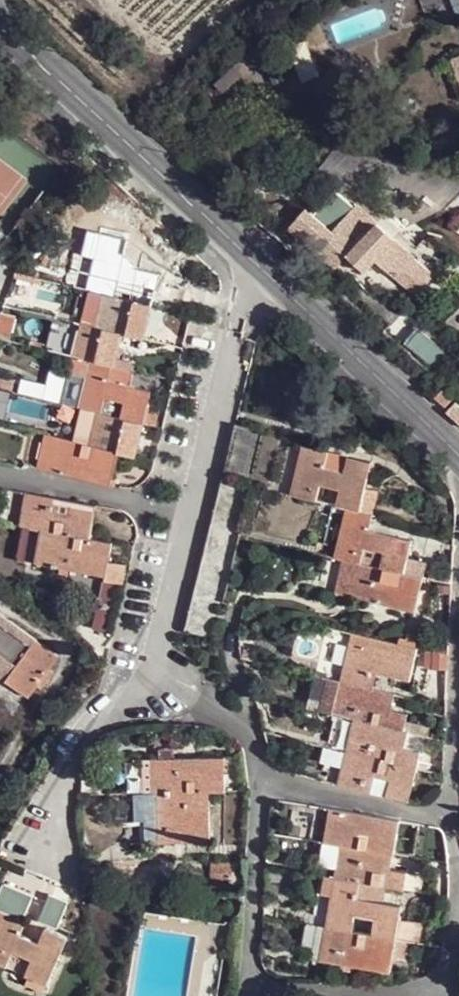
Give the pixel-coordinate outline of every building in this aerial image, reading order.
[(354,207),(350,213),(364,227),(370,221),(354,207)] [(336,225),(352,240),(364,227),(350,213),(336,225)] [(352,240),(357,243),(373,224),(370,221),(364,227),(352,240)] [(373,224),(357,243),(355,246),(374,264),(378,262),(396,280),(397,279),(417,296),(430,282),(409,262),(408,263),(393,250),(397,244),(375,224),(373,224)] [(118,260),(117,264),(122,265),(128,241),(94,232),(90,252),(118,260)] [(387,290),(397,279),(396,280),(378,262),(374,264),(355,246),(354,248),(343,240),(326,259),(361,289),(372,277),(387,290)] [(414,259),(397,244),(393,250),(408,263),(409,262),(414,259)] [(81,289),(87,290),(94,258),(89,257),(81,289)] [(94,258),(87,290),(152,306),(153,298),(155,289),(150,287),(154,273),(135,268),(132,282),(114,278),(117,264),(94,258)] [(122,265),(117,264),(114,278),(132,282),(135,268),(122,265)] [(159,274),(154,273),(150,287),(155,289),(159,274)] [(91,320),(91,326),(124,334),(144,338),(145,333),(147,327),(149,318),(152,306),(87,290),(80,318),(91,320)] [(53,324),(48,349),(71,356),(87,359),(113,365),(115,366),(117,360),(118,354),(120,347),(124,334),(91,326),(67,320),(64,326),(53,324)] [(419,332),(408,344),(435,367),(446,354),(419,332)] [(83,375),(87,359),(71,356),(68,371),(83,375)] [(83,375),(76,407),(97,412),(101,413),(105,399),(124,404),(121,418),(144,424),(148,408),(151,391),(109,380),(113,365),(87,359),(83,375)] [(458,398),(458,385),(457,383),(450,390),(458,398)] [(105,399),(101,413),(121,418),(124,404),(105,399)] [(458,425),(458,407),(454,403),(446,414),(458,425)] [(97,412),(89,444),(119,452),(136,456),(138,451),(139,446),(141,438),(144,424),(121,418),(101,413),(97,412)] [(223,480),(254,488),(258,471),(267,434),(236,426),(232,447),(223,480)] [(37,467),(45,469),(52,436),(45,434),(44,434),(37,467)] [(45,469),(112,485),(115,468),(119,452),(89,444),(52,436),(45,469)] [(290,496),(295,497),(305,447),(301,446),(290,496)] [(346,509),(373,515),(374,508),(375,502),(363,499),(368,480),(363,479),(367,462),(348,457),(344,472),(325,468),(328,453),(305,447),(295,497),(317,502),(319,487),(339,492),(336,506),(346,509)] [(372,463),(367,462),(363,479),(368,480),(372,463)] [(250,504),(254,488),(223,480),(218,497),(219,497),(250,504)] [(317,502),(336,506),(339,492),(319,487),(317,502)] [(24,494),(18,526),(23,527),(29,494),(24,494)] [(29,494),(23,527),(42,531),(91,541),(93,532),(94,524),(90,523),(93,506),(29,494)] [(246,519),(250,504),(219,497),(218,497),(214,512),(246,519)] [(98,507),(93,506),(90,523),(94,524),(98,507)] [(369,531),(373,515),(346,509),(335,558),(356,562),(362,564),(365,550),(384,553),(381,568),(405,574),(408,558),(412,541),(369,531)] [(242,534),(246,519),(214,512),(211,527),(242,534)] [(241,537),(242,534),(211,527),(207,541),(238,549),(241,537)] [(91,541),(42,531),(35,563),(107,577),(106,583),(122,585),(124,575),(126,565),(110,562),(113,545),(91,541)] [(235,564),(238,549),(207,541),(204,556),(235,564)] [(362,564),(381,568),(384,553),(365,550),(362,564)] [(231,579),(235,564),(204,556),(200,571),(231,579)] [(422,587),(424,578),(405,574),(381,568),(362,564),(356,562),(348,597),(412,612),(416,594),(420,595),(422,587)] [(227,594),(231,579),(200,571),(197,586),(227,594)] [(225,604),(227,594),(197,586),(193,600),(224,607),(225,604)] [(417,612),(420,595),(416,594),(412,612),(417,612)] [(220,622),(224,607),(193,600),(189,615),(220,622)] [(0,614),(0,644),(5,647),(1,653),(17,665),(6,683),(28,698),(37,687),(42,690),(54,673),(50,670),(59,656),(0,614)] [(216,639),(220,622),(189,615),(185,631),(216,639)] [(415,665),(419,649),(353,633),(340,683),(345,683),(367,689),(371,672),(377,673),(410,681),(415,665)] [(423,668),(445,669),(446,653),(424,652),(423,668)] [(367,689),(373,690),(377,673),(371,672),(367,689)] [(345,683),(340,683),(331,715),(336,716),(345,683)] [(395,695),(385,693),(373,690),(367,689),(345,683),(336,716),(354,720),(360,721),(403,732),(409,733),(428,737),(429,729),(417,726),(405,723),(408,714),(398,711),(392,710),(395,695)] [(398,711),(402,697),(395,695),(392,710),(398,711)] [(360,721),(354,720),(346,752),(351,753),(360,721)] [(399,746),(403,732),(360,721),(351,753),(418,770),(420,761),(422,752),(404,748),(399,746)] [(404,748),(409,733),(403,732),(399,746),(404,748)] [(346,752),(338,785),(343,786),(351,753),(346,752)] [(351,753),(343,786),(367,792),(370,777),(375,778),(389,781),(386,795),(410,801),(414,785),(418,770),(351,753)] [(208,792),(226,792),(225,757),(200,758),(201,769),(201,774),(181,775),(181,769),(181,757),(157,758),(157,792),(157,793),(203,793),(208,792)] [(370,777),(367,792),(372,793),(375,778),(370,777)] [(375,778),(372,793),(386,795),(389,781),(375,778)] [(158,843),(157,793),(153,793),(135,794),(137,821),(145,821),(146,844),(158,843)] [(204,811),(203,793),(157,793),(158,843),(210,841),(209,810),(204,811)] [(326,841),(332,807),(316,804),(310,838),(326,841)] [(396,819),(332,807),(326,841),(343,844),(390,852),(395,853),(396,845),(398,836),(393,836),(396,819)] [(343,844),(337,877),(360,881),(370,883),(405,889),(406,880),(408,872),(392,869),(387,869),(390,852),(343,844)] [(337,877),(325,875),(322,895),(333,896),(337,877)] [(333,896),(328,927),(352,930),(355,916),(374,920),(372,934),(396,938),(399,918),(400,912),(401,906),(367,900),(358,899),(360,881),(337,877),(333,896)] [(370,883),(360,881),(358,899),(367,900),(370,883)] [(0,907),(0,908),(22,916),(29,898),(7,889),(0,907)] [(46,984),(48,985),(58,961),(68,938),(45,928),(39,942),(27,937),(20,934),(23,928),(27,920),(5,911),(0,923),(0,964),(6,966),(13,951),(32,960),(25,974),(30,976),(46,984)] [(355,916),(352,930),(372,934),(374,920),(355,916)] [(399,918),(396,938),(407,939),(409,920),(399,918)] [(322,961),(329,961),(345,964),(352,964),(385,970),(388,954),(393,955),(394,946),(396,938),(372,934),(352,930),(328,927),(322,961)] [(30,931),(23,928),(20,934),(27,937),(30,931)] [(6,966),(25,974),(32,960),(13,951),(6,966)] [(352,964),(345,964),(344,971),(351,972),(352,964)] [(43,992),(46,984),(30,976),(26,984),(43,992)]
